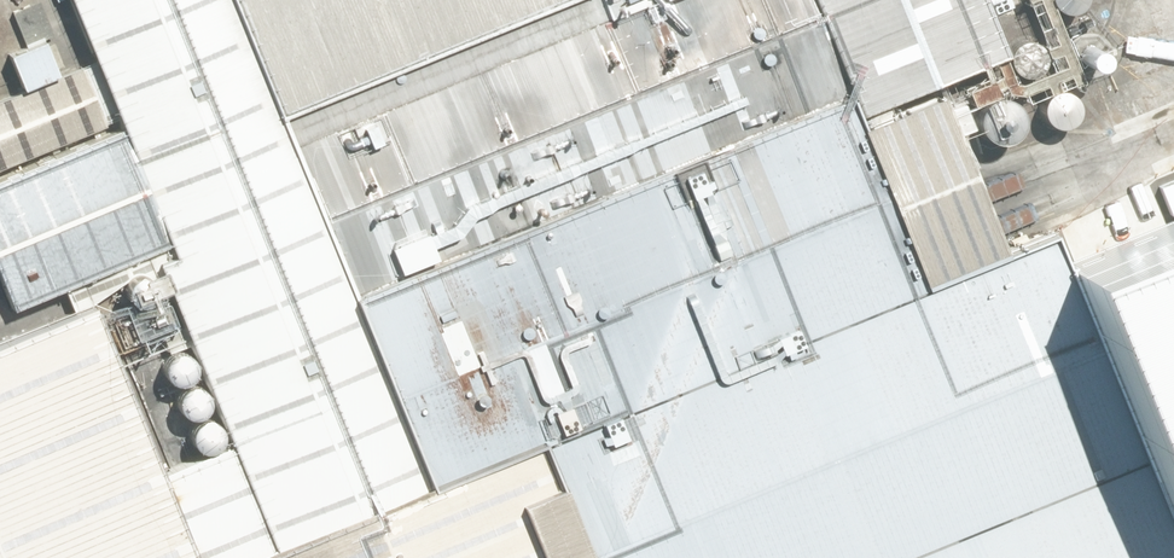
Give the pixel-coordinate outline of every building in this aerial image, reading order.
[(442,487),(288,112),(243,0),(75,0),(298,545),(442,487)] [(288,112),(563,0),(243,0),(288,112)] [(543,447),(939,291),(866,117),(819,0),(563,0),(288,112),(442,487),(543,447)] [(866,117),(957,79),(1019,56),(996,0),(819,0),(866,117)] [(0,69),(0,142),(89,106),(64,43),(0,69)] [(1052,52),(1048,48),(1044,46),(1039,45),(1033,46),(1028,48),(1025,52),(1022,57),(1022,63),(1024,68),(1027,73),(1032,76),(1037,77),(1042,77),(1047,75),(1051,72),(1053,67),(1055,62),(1054,57),(1052,52)] [(1101,69),(1104,68),(1106,66),(1107,64),(1107,61),(1107,59),(1105,56),(1103,54),(1101,53),(1098,53),(1095,54),(1093,56),(1092,58),(1091,61),(1091,63),(1092,66),(1094,68),(1096,69),(1099,70),(1101,69)] [(957,79),(866,117),(939,291),(1030,253),(957,79)] [(1085,101),(1082,97),(1077,94),(1072,93),(1067,94),(1062,97),(1058,101),(1056,106),(1056,111),(1057,117),(1060,121),(1065,124),(1070,126),(1075,125),(1080,123),(1084,120),(1087,116),(1088,111),(1087,105),(1085,101)] [(1032,142),(1037,137),(1040,131),(1041,123),(1040,116),(1036,110),(1031,106),(1024,103),(1017,102),(1010,104),(1004,108),(1000,114),(998,121),(998,128),(1000,135),(1005,140),(1011,144),(1018,146),(1025,145),(1032,142)] [(0,153),(0,293),(5,306),(155,245),(101,112),(0,153)] [(589,557),(1173,557),(1173,503),(1086,290),(1066,240),(1030,253),(939,291),(543,447),(589,557)] [(1173,503),(1173,257),(1086,290),(1173,503)] [(112,317),(0,362),(0,557),(210,557),(112,317)] [(543,447),(442,487),(298,545),(267,557),(589,557),(543,447)]
